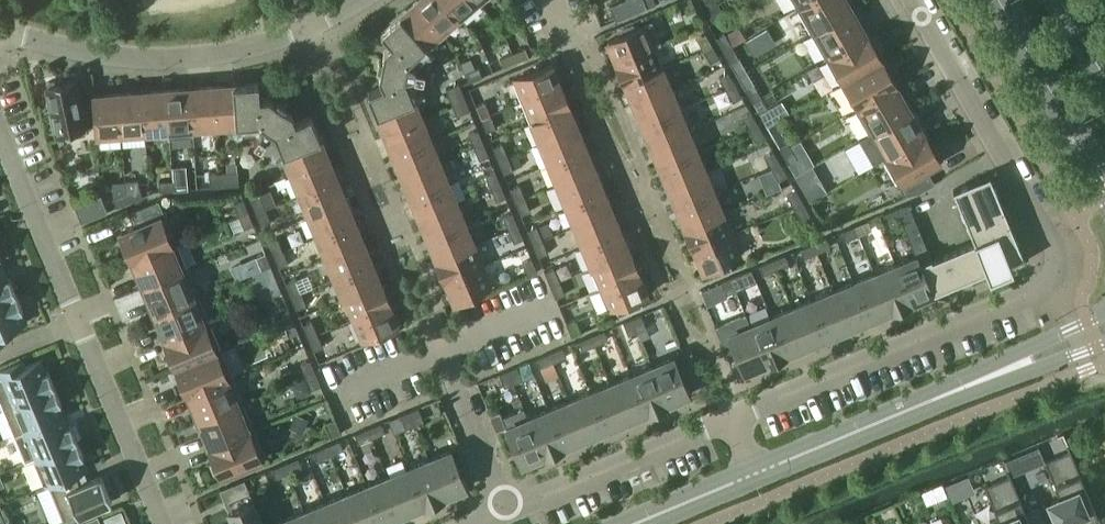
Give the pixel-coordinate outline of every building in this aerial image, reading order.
[(416,1),(442,31),(459,16),(445,0),(417,0),(416,1)] [(459,16),(477,0),(445,0),(459,16)] [(644,0),(622,0),(610,5),(616,20),(647,7),(644,0)] [(686,13),(696,10),(692,0),(681,0),(686,13)] [(796,8),(810,0),(792,0),(796,8)] [(811,33),(855,8),(851,0),(810,0),(796,8),(811,33)] [(373,106),(385,133),(421,118),(405,77),(405,74),(423,77),(425,68),(407,65),(408,60),(442,31),(416,1),(399,15),(397,13),(396,14),(398,16),(381,31),(391,43),(384,49),(382,57),(379,56),(376,68),(380,68),(379,76),(383,85),(367,92),(373,105),(370,106),(371,107),(373,106)] [(811,33),(825,58),(870,33),(869,32),(866,34),(859,22),(862,20),(855,8),(811,33)] [(614,63),(654,47),(660,44),(651,22),(634,29),(632,25),(619,30),(621,35),(608,40),(616,61),(614,62),(614,63)] [(732,45),(746,37),(739,26),(726,34),(725,33),(716,38),(723,51),(732,45)] [(704,50),(712,45),(705,33),(697,38),(704,50)] [(825,58),(840,84),(884,58),(877,45),(874,47),(867,35),(870,33),(825,58)] [(719,57),(712,45),(704,50),(711,62),(719,57)] [(739,57),(732,45),(723,51),(730,63),(739,57)] [(525,47),(512,52),(516,62),(529,57),(525,47)] [(623,83),(623,84),(662,67),(654,47),(614,63),(614,64),(617,63),(625,82),(623,83)] [(516,62),(512,52),(499,58),(503,67),(516,62)] [(840,84),(854,109),(899,83),(898,82),(895,84),(888,72),(891,70),(884,58),(840,84)] [(514,79),(523,101),(562,85),(562,84),(560,85),(551,64),(514,79)] [(478,67),(465,72),(469,82),(482,76),(478,67)] [(626,83),(634,103),(671,88),(662,67),(623,84),(626,83)] [(726,90),(735,84),(728,72),(720,78),(726,90)] [(52,129),(56,128),(58,140),(86,134),(74,79),(61,82),(61,78),(47,81),(48,85),(47,85),(52,113),(49,113),(52,129)] [(274,132),(292,174),(328,158),(316,130),(319,128),(319,127),(316,128),(310,115),(295,122),(291,113),(285,108),(287,105),(277,98),(275,102),(269,97),(259,98),(258,82),(235,84),(234,81),(233,81),(233,84),(212,86),(215,125),(260,122),(264,125),(253,140),(261,145),(271,130),(274,132)] [(452,102),(464,96),(459,83),(446,88),(452,102)] [(752,101),(761,96),(754,83),(745,89),(752,101)] [(854,109),(869,134),(913,108),(906,96),(903,97),(896,85),(899,84),(899,83),(854,109)] [(742,96),(735,84),(726,90),(733,102),(742,96)] [(188,88),(165,89),(169,129),(192,127),(189,85),(188,85),(188,88)] [(190,85),(189,85),(192,127),(215,125),(212,86),(190,87),(190,85)] [(523,101),(532,122),(571,105),(568,106),(560,86),(563,85),(562,85),(523,101)] [(141,91),(118,93),(121,133),(145,131),(141,88),(141,91)] [(142,88),(141,88),(145,131),(169,129),(165,89),(142,91),(142,88)] [(640,125),(679,109),(671,88),(634,103),(642,124),(640,125)] [(96,135),(121,133),(118,93),(93,95),(96,135)] [(470,110),(464,96),(452,102),(457,115),(470,110)] [(768,107),(761,96),(752,101),(759,113),(768,107)] [(481,119),(490,114),(485,102),(475,106),(481,119)] [(532,122),(540,142),(577,127),(569,107),(571,106),(571,105),(532,122)] [(883,158),(883,159),(928,133),(927,133),(924,134),(917,122),(920,121),(913,108),(869,134),(860,140),(873,163),(883,158)] [(643,125),(651,145),(688,130),(679,109),(640,125),(640,126),(643,125)] [(749,129),(758,124),(751,112),(742,117),(749,129)] [(496,127),(490,114),(481,119),(486,131),(496,127)] [(430,139),(421,118),(385,133),(390,146),(387,148),(388,149),(391,148),(393,154),(430,139)] [(765,136),(758,124),(749,129),(756,141),(765,136)] [(540,142),(549,163),(588,147),(588,146),(585,147),(577,127),(540,142)] [(474,147),(483,143),(478,130),(469,134),(470,138),(458,143),(461,151),(473,146),(474,147)] [(657,166),(657,167),(697,150),(688,130),(651,145),(660,165),(657,166)] [(928,133),(883,159),(904,195),(920,191),(935,183),(927,168),(940,161),(939,159),(941,157),(935,146),(932,148),(925,136),(928,134),(928,133)] [(781,151),(790,146),(783,134),(774,139),(781,151)] [(393,154),(402,175),(439,159),(430,139),(393,154)] [(488,155),(483,143),(474,147),(479,159),(488,155)] [(498,160),(508,156),(502,143),(493,147),(498,160)] [(797,158),(790,146),(781,151),(788,163),(797,158)] [(549,163),(558,184),(594,169),(586,149),(589,148),(588,147),(549,163)] [(660,167),(668,187),(705,171),(697,150),(657,167),(658,168),(660,167)] [(771,168),(780,163),(773,151),(764,156),(771,168)] [(508,157),(508,156),(498,160),(503,173),(521,165),(516,153),(508,157)] [(292,174),(300,194),(337,179),(334,171),(336,170),(336,169),(333,170),(328,158),(292,174)] [(447,180),(439,159),(402,175),(407,188),(405,189),(405,190),(408,189),(410,195),(447,180)] [(787,175),(780,163),(771,168),(778,181),(787,175)] [(172,166),(173,179),(187,178),(186,165),(172,166)] [(558,184),(566,205),(606,188),(605,188),(603,189),(594,169),(558,184)] [(238,171),(219,172),(220,186),(238,185),(238,171)] [(491,188),(500,184),(495,171),(485,175),(491,188)] [(674,208),(675,208),(714,192),(705,171),(668,187),(677,207),(674,208)] [(815,171),(798,180),(810,201),(826,191),(815,171)] [(220,186),(219,172),(209,173),(210,187),(220,186)] [(187,178),(173,180),(174,190),(187,189),(187,178)] [(300,194),(309,215),(346,200),(337,179),(300,194)] [(174,190),(173,180),(159,181),(159,191),(174,190)] [(410,195),(419,216),(456,201),(447,180),(410,195)] [(909,203),(896,208),(900,217),(916,256),(932,293),(933,293),(931,288),(943,283),(945,288),(963,280),(964,283),(965,282),(964,280),(986,271),(990,278),(1013,268),(1007,254),(1020,249),(992,181),(979,186),(976,180),(953,190),(974,242),(932,260),(909,203)] [(506,197),(500,184),(491,188),(496,201),(506,197)] [(515,202),(525,198),(519,185),(510,189),(515,202)] [(138,187),(125,192),(129,202),(142,196),(138,187)] [(566,205),(575,225),(612,210),(603,190),(606,189),(606,188),(566,205)] [(794,207),(803,202),(796,190),(787,195),(794,207)] [(129,202),(125,192),(112,198),(116,207),(129,202)] [(677,208),(686,228),(723,213),(714,192),(675,208),(675,209),(677,208)] [(74,205),(81,222),(107,211),(100,194),(74,205)] [(256,213),(265,209),(260,196),(250,200),(256,213)] [(530,211),(525,198),(515,202),(521,215),(530,211)] [(239,215),(248,211),(243,199),(234,202),(239,215)] [(123,248),(128,262),(176,242),(158,200),(128,212),(134,227),(120,232),(126,247),(123,248)] [(309,215),(317,236),(354,220),(351,213),(354,212),(353,210),(351,211),(346,200),(309,215)] [(425,230),(428,237),(465,221),(456,201),(419,216),(424,229),(422,230),(422,232),(425,230)] [(810,214),(803,202),(794,207),(800,220),(810,214)] [(887,223),(900,217),(896,208),(883,213),(887,223)] [(270,221),(265,209),(256,213),(261,225),(270,221)] [(575,225),(583,246),(623,230),(623,229),(620,230),(612,210),(575,225)] [(253,224),(248,211),(239,215),(244,228),(253,224)] [(508,229),(518,225),(512,212),(503,216),(508,229)] [(692,249),(692,250),(731,233),(723,213),(686,228),(694,248),(692,249)] [(317,236),(326,256),(363,241),(354,220),(317,236)] [(868,220),(855,225),(859,234),(872,229),(868,220)] [(428,237),(437,259),(474,244),(465,221),(428,237)] [(523,238),(518,225),(508,229),(513,242),(523,238)] [(859,234),(855,225),(842,231),(846,240),(859,234)] [(532,243),(542,239),(537,226),(527,230),(532,243)] [(583,246),(592,267),(629,252),(621,232),(623,231),(623,230),(583,246)] [(731,233),(692,250),(695,249),(703,270),(711,267),(714,277),(732,269),(728,260),(740,255),(731,233)] [(273,254),(283,250),(277,237),(268,241),(273,254)] [(826,238),(813,243),(817,252),(830,247),(826,238)] [(547,252),(542,239),(532,243),(538,256),(547,252)] [(326,256),(335,277),(371,262),(368,254),(371,253),(370,252),(368,253),(363,241),(326,256)] [(139,288),(187,269),(176,242),(128,262),(134,275),(137,273),(142,286),(139,288)] [(817,252),(813,243),(800,248),(804,257),(817,252)] [(442,272),(445,280),(482,264),(474,244),(437,259),(442,271),(439,272),(440,273),(442,272)] [(288,263),(283,250),(273,254),(278,267),(288,263)] [(261,269),(271,265),(265,252),(255,256),(261,269)] [(592,267),(601,288),(640,271),(637,272),(629,252),(592,267)] [(785,254),(772,260),(776,269),(788,264),(785,254)] [(916,256),(896,265),(911,302),(932,293),(916,256)] [(532,259),(522,263),(528,276),(537,272),(532,259)] [(776,269),(772,260),(759,265),(763,274),(776,269)] [(335,277),(343,298),(380,283),(371,262),(335,277)] [(491,286),(482,264),(445,280),(454,301),(491,286)] [(276,278),(271,265),(261,269),(266,282),(276,278)] [(896,265),(875,274),(890,311),(909,303),(911,305),(912,305),(911,302),(896,265)] [(16,294),(9,278),(7,279),(2,268),(0,269),(0,301),(16,294)] [(544,272),(550,284),(559,280),(554,268),(544,272)] [(145,302),(151,315),(198,295),(187,269),(139,288),(140,289),(143,288),(148,300),(145,302)] [(640,271),(601,288),(610,309),(615,307),(619,316),(643,306),(639,297),(647,294),(638,273),(640,272),(640,271)] [(739,273),(730,277),(736,290),(744,286),(739,273)] [(869,319),(890,311),(875,274),(854,282),(869,319)] [(730,277),(721,281),(727,294),(736,290),(730,277)] [(290,296),(300,292),(294,279),(285,283),(290,296)] [(559,280),(550,284),(555,298),(565,294),(559,280)] [(854,282),(833,291),(848,328),(868,320),(869,322),(870,322),(869,319),(854,282)] [(385,294),(380,283),(343,298),(352,319),(389,303),(385,295),(388,294),(388,293),(385,294)] [(833,291),(813,300),(828,337),(848,328),(833,291)] [(305,305),(300,292),(290,296),(296,309),(305,305)] [(16,294),(0,301),(0,340),(11,336),(8,329),(25,323),(20,311),(23,310),(16,294)] [(161,341),(162,342),(209,322),(198,295),(151,315),(156,328),(159,327),(165,340),(161,341)] [(813,300),(792,308),(807,345),(826,337),(827,340),(829,339),(828,337),(813,300)] [(398,325),(389,303),(352,319),(361,340),(398,325)] [(284,322),(293,319),(287,305),(278,309),(284,322)] [(792,308),(771,317),(786,354),(807,345),(792,308)] [(641,314),(632,318),(637,331),(646,328),(641,314)] [(771,317),(750,325),(766,362),(785,354),(786,357),(787,356),(786,354),(771,317)] [(637,331),(632,318),(623,322),(628,335),(637,331)] [(298,331),(293,319),(284,322),(289,335),(298,331)] [(575,319),(566,323),(571,336),(581,332),(575,319)] [(302,324),(308,337),(317,333),(312,320),(302,324)] [(220,349),(209,322),(162,342),(165,341),(171,354),(167,355),(173,369),(220,349)] [(766,362),(750,325),(729,335),(743,370),(741,371),(741,372),(766,362)] [(604,330),(591,335),(595,345),(608,339),(604,330)] [(317,333),(308,337),(313,350),(323,346),(317,333)] [(595,345),(591,335),(578,341),(582,350),(595,345)] [(562,347),(549,353),(553,362),(566,357),(562,347)] [(184,395),(231,376),(220,349),(173,369),(178,382),(182,380),(187,393),(184,395)] [(553,362),(549,353),(536,358),(540,367),(553,362)] [(652,366),(667,403),(692,393),(691,391),(688,392),(674,357),(652,366)] [(300,363),(305,376),(315,372),(310,359),(300,363)] [(2,408),(54,387),(48,370),(45,371),(40,360),(24,367),(21,360),(0,369),(0,375),(0,376),(0,377),(0,404),(2,408)] [(508,370),(513,383),(522,379),(517,366),(508,370)] [(652,366),(631,375),(648,414),(647,411),(667,403),(652,366)] [(504,387),(513,383),(508,370),(499,373),(504,387)] [(315,372),(305,376),(311,389),(320,385),(315,372)] [(631,375),(610,384),(626,420),(646,412),(647,415),(648,414),(631,375)] [(190,409),(195,422),(243,402),(231,376),(184,395),(184,396),(187,395),(193,408),(190,409)] [(610,384),(590,392),(606,432),(607,431),(606,429),(626,420),(610,384)] [(2,408),(13,435),(63,414),(58,404),(61,403),(54,387),(2,408)] [(590,392),(569,401),(584,438),(605,429),(606,432),(590,392)] [(569,401),(548,409),(565,449),(566,449),(564,446),(584,438),(569,401)] [(206,448),(206,449),(254,429),(243,402),(195,422),(201,435),(204,434),(209,447),(206,448)] [(409,411),(415,424),(423,420),(418,407),(409,411)] [(524,409),(502,418),(521,462),(518,463),(519,465),(543,455),(528,418),(524,409)] [(548,409),(528,418),(543,455),(563,447),(564,449),(565,449),(548,409)] [(405,428),(415,424),(409,411),(400,415),(405,428)] [(24,463),(35,459),(34,458),(77,440),(70,424),(67,425),(63,414),(13,435),(24,463)] [(331,436),(340,432),(334,419),(325,423),(331,436)] [(367,428),(371,438),(384,432),(380,423),(367,428)] [(358,443),(371,438),(367,428),(354,434),(358,443)] [(265,457),(254,429),(206,449),(207,450),(210,448),(215,461),(212,462),(217,474),(220,473),(221,475),(265,457)] [(46,485),(48,484),(75,473),(86,469),(81,457),(83,456),(77,440),(34,458),(35,459),(46,485)] [(339,440),(326,445),(330,455),(343,450),(339,440)] [(330,455),(326,445),(313,451),(317,460),(330,455)] [(1068,445),(1066,445),(1068,451),(1044,461),(1059,496),(1050,500),(1058,520),(1069,515),(1072,523),(1083,523),(1098,518),(1068,445)] [(429,459),(444,496),(468,486),(468,484),(465,485),(451,450),(429,459)] [(297,457),(285,463),(288,472),(301,467),(297,457)] [(429,459),(408,468),(423,505),(444,496),(429,459)] [(288,472),(285,463),(272,468),(275,478),(288,472)] [(408,468),(388,476),(403,513),(423,505),(408,468)] [(1008,470),(1006,470),(1008,476),(984,486),(999,521),(992,523),(1030,523),(1008,470)] [(48,484),(63,521),(111,501),(101,476),(79,485),(75,473),(48,484)] [(388,476),(367,485),(382,522),(403,513),(388,476)] [(244,480),(220,490),(234,523),(262,523),(244,480)] [(346,494),(359,523),(377,523),(382,522),(367,485),(346,494)] [(326,502),(335,523),(359,523),(346,494),(326,502)] [(305,511),(310,523),(335,523),(326,502),(305,511)] [(284,519),(286,523),(310,523),(305,511),(284,519)] [(84,523),(101,523),(97,515),(83,521),(84,523)]
